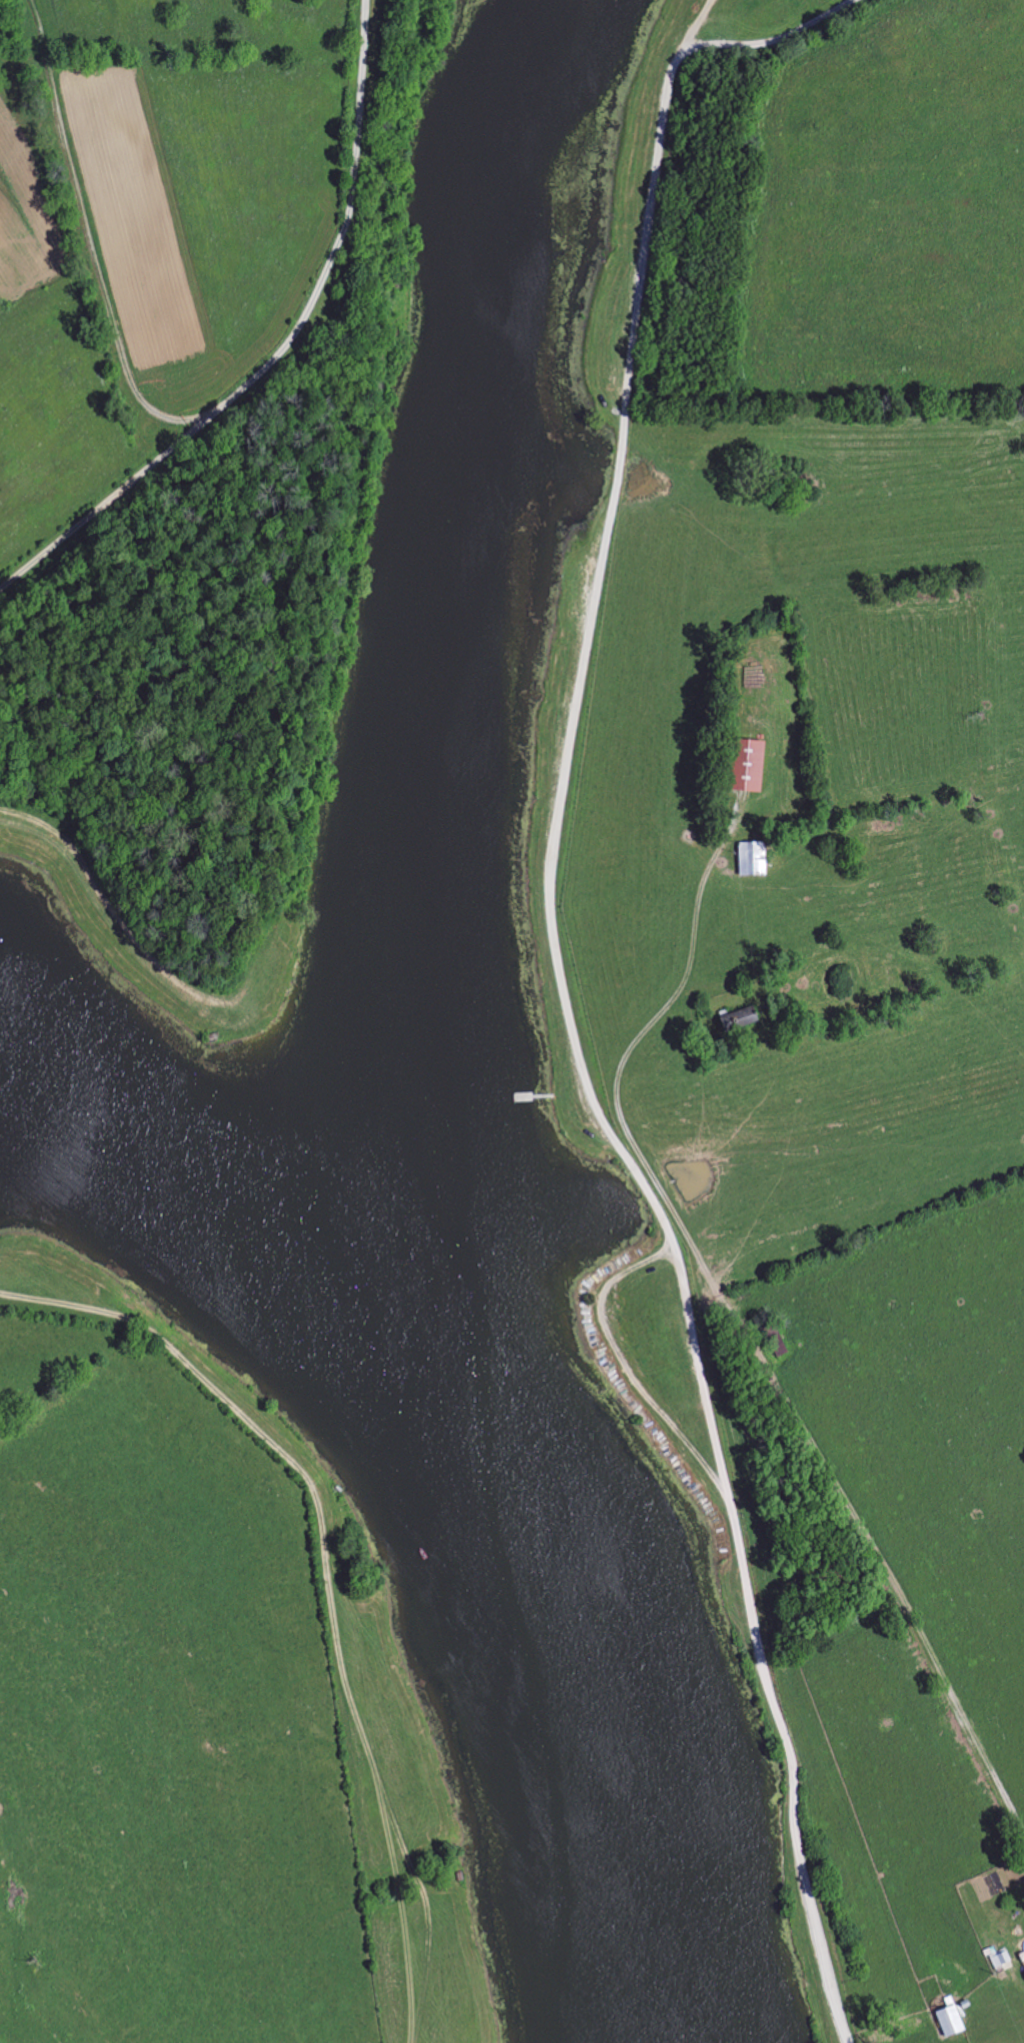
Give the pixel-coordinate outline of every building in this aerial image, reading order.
[(761,740),(727,739),(725,790),(759,792),(761,740)] [(736,843),(737,876),(764,875),(763,860),(758,860),(758,842),(736,843)] [(720,1030),(753,1025),(750,1008),(717,1014),(720,1030)] [(995,1973),(1013,1966),(1006,1949),(988,1956),(995,1973)] [(943,2039),(962,2031),(952,2005),(932,2013),(943,2039)]
